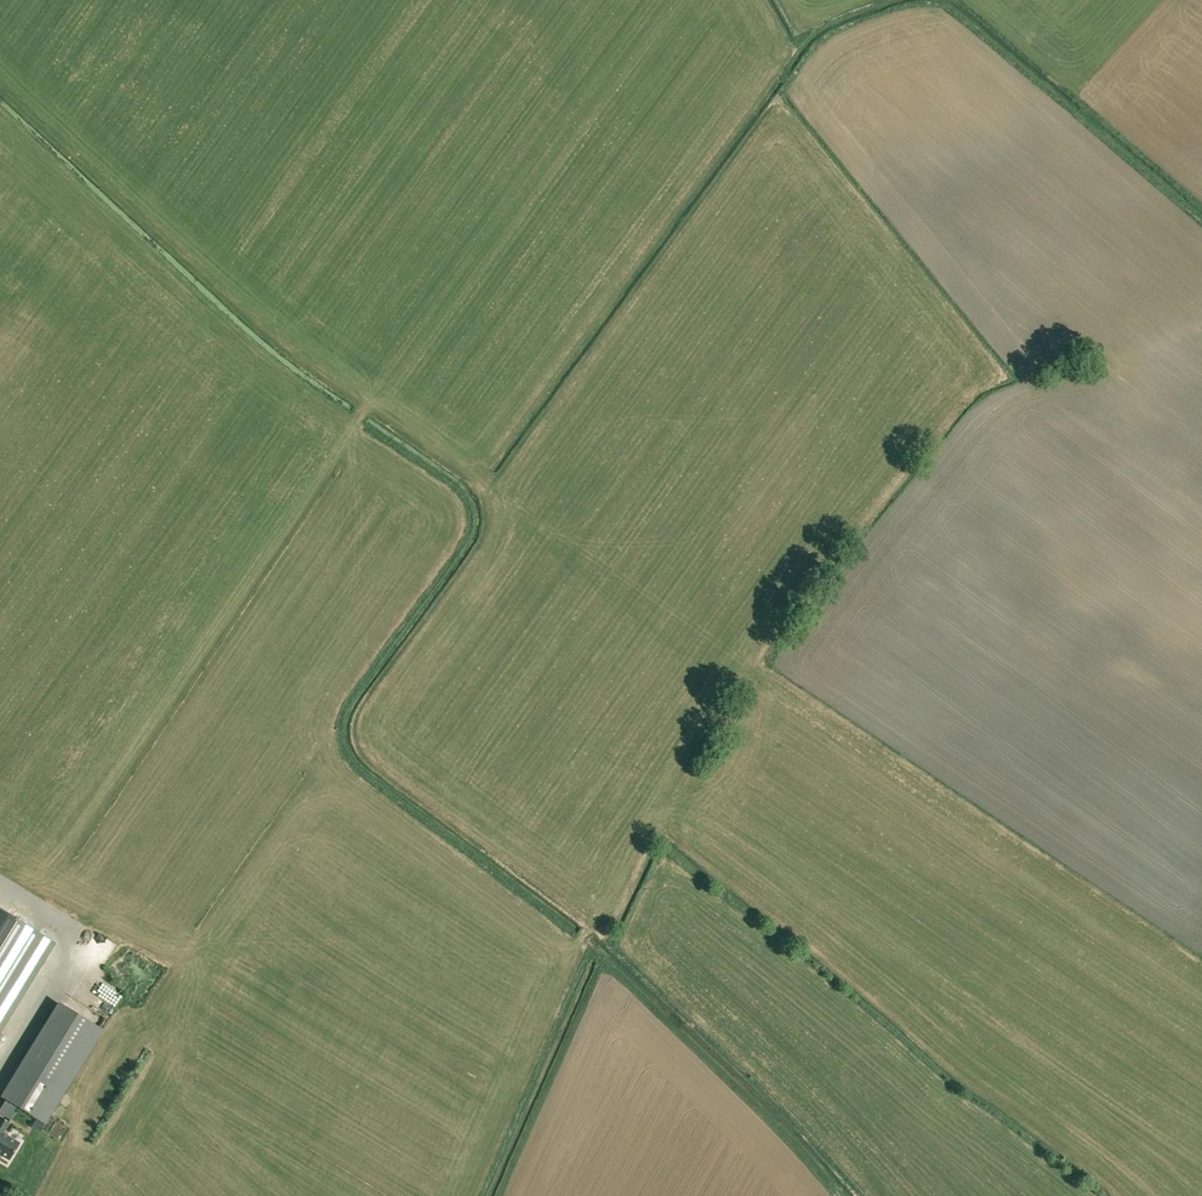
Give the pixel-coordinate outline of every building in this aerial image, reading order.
[(52,942),(0,910),(0,1027),(52,942)] [(100,950),(106,941),(96,935),(91,945),(100,950)] [(44,973),(53,976),(57,963),(48,960),(44,973)] [(29,1008),(43,985),(34,980),(20,1003),(29,1008)] [(98,1034),(59,1011),(6,1100),(45,1122),(98,1034)] [(2,1107),(0,1111),(0,1113),(10,1119),(14,1114),(2,1107)] [(9,1159),(9,1160),(10,1161),(21,1142),(20,1142),(18,1145),(6,1138),(8,1135),(3,1133),(9,1122),(10,1123),(10,1122),(1,1117),(0,1117),(1,1118),(0,1119),(0,1154),(9,1159)]
